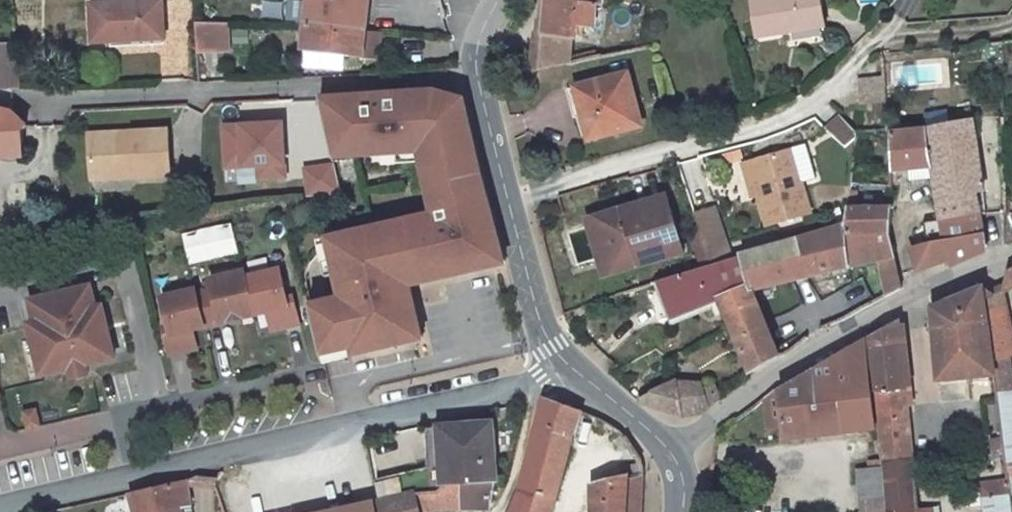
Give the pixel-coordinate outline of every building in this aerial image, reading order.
[(138,47),(138,43),(169,42),(168,5),(148,6),(148,0),(133,0),(132,6),(96,6),(97,47),(138,47)] [(363,26),(364,27),(367,4),(368,0),(311,0),(308,26),(334,26),(363,26)] [(403,18),(434,13),(431,0),(400,0),(403,18)] [(546,0),(544,0),(542,35),(572,40),(575,27),(592,28),(595,7),(587,6),(546,0)] [(587,6),(595,7),(600,7),(606,8),(607,0),(588,0),(587,6)] [(817,0),(750,0),(748,0),(754,39),(821,29),(817,0)] [(198,26),(198,50),(229,51),(229,25),(198,26)] [(308,26),(305,46),(304,60),(360,63),(362,50),(364,27),(363,26),(334,26),(308,26)] [(550,70),(564,66),(583,61),(578,41),(572,40),(542,35),(533,35),(537,70),(549,67),(550,70)] [(10,92),(14,92),(20,92),(17,54),(0,55),(0,85),(10,92)] [(647,106),(637,72),(584,85),(598,137),(650,124),(647,106)] [(863,78),(864,105),(882,104),(881,78),(863,78)] [(446,91),(398,94),(399,101),(436,99),(436,103),(452,102),(472,181),(428,193),(430,203),(475,192),(493,260),(400,280),(412,334),(402,336),(403,344),(413,342),(421,340),(409,286),(504,266),(482,179),(461,97),(446,91)] [(398,94),(323,97),(335,152),(356,152),(356,157),(428,153),(431,168),(423,171),(428,193),(472,181),(452,102),(436,103),(436,99),(399,101),(398,94)] [(12,111),(0,109),(0,157),(21,155),(20,132),(24,122),(12,111)] [(283,135),(281,118),(236,121),(239,152),(254,152),(254,138),(283,135)] [(860,132),(844,119),(830,133),(846,147),(860,132)] [(984,193),(972,126),(925,132),(931,172),(933,185),(938,224),(978,217),(975,195),(984,193)] [(90,177),(137,175),(137,179),(169,177),(166,131),(88,134),(90,177)] [(925,132),(888,134),(890,173),(907,173),(931,172),(925,132)] [(748,160),(758,194),(767,224),(811,213),(801,180),(815,177),(805,143),(792,148),(748,160)] [(741,163),(750,196),(758,194),(748,160),(741,163)] [(334,195),(332,163),(298,166),(301,198),(334,195)] [(251,181),(250,169),(226,170),(227,182),(251,181)] [(908,186),(933,185),(931,172),(907,173),(908,186)] [(475,192),(430,203),(433,216),(328,242),(341,302),(348,300),(355,330),(348,331),(351,347),(368,344),(370,351),(403,344),(402,336),(412,334),(400,280),(493,260),(475,192)] [(609,275),(681,254),(663,198),(591,219),(609,275)] [(887,236),(885,203),(849,206),(845,229),(843,243),(887,236)] [(765,331),(751,292),(877,264),(892,260),(887,236),(843,243),(845,229),(758,253),(730,261),(711,207),(693,212),(711,267),(662,281),(674,313),(716,298),(735,343),(765,331)] [(924,249),(982,236),(978,217),(938,224),(916,228),(924,249)] [(583,221),(600,278),(609,275),(591,219),(583,221)] [(180,231),(183,262),(232,258),(230,227),(180,231)] [(916,272),(945,264),(948,269),(984,255),(982,236),(924,249),(907,253),(916,272)] [(877,264),(885,298),(900,290),(892,260),(877,264)] [(218,318),(268,308),(273,332),(299,327),(293,297),(289,298),(283,272),(247,279),(245,274),(210,281),(211,287),(211,290),(200,293),(199,289),(159,297),(166,326),(161,327),(167,355),(195,348),(190,328),(189,325),(204,322),(205,328),(219,325),(218,318)] [(998,290),(1004,278),(982,289),(991,295),(983,296),(992,360),(1011,353),(1011,334),(998,290)] [(32,298),(40,336),(34,337),(41,373),(59,369),(57,362),(95,355),(96,362),(113,358),(106,322),(99,323),(92,286),(32,298)] [(932,309),(938,382),(969,378),(970,384),(995,381),(992,360),(983,296),(991,295),(982,289),(932,309)] [(341,302),(309,309),(320,362),(370,351),(368,344),(351,347),(348,331),(355,330),(348,300),(341,302)] [(915,471),(898,327),(870,341),(873,361),(884,460),(890,511),(907,511),(916,511),(915,471)] [(735,343),(750,376),(776,361),(765,331),(735,343)] [(783,421),(785,435),(876,428),(868,362),(873,361),(870,341),(779,392),(783,421)] [(639,402),(679,416),(703,412),(718,401),(712,390),(700,392),(699,389),(676,384),(639,402)] [(778,389),(767,397),(771,422),(783,421),(779,392),(778,389)] [(1008,473),(1011,473),(1011,398),(998,400),(1003,441),(1006,461),(1008,473)] [(580,414),(580,413),(544,401),(522,488),(512,511),(550,511),(580,414)] [(426,459),(377,471),(383,501),(407,495),(414,494),(446,487),(488,485),(495,486),(491,425),(424,430),(426,459)] [(992,442),(995,463),(1006,461),(1003,441),(992,442)] [(626,460),(626,459),(590,460),(589,511),(625,511),(626,479),(626,460)] [(857,466),(860,494),(873,493),(875,511),(890,511),(884,460),(871,461),(871,465),(857,466)] [(383,501),(377,471),(358,475),(364,505),(383,501)] [(626,479),(625,511),(641,511),(642,476),(626,479)] [(176,509),(190,506),(185,481),(128,496),(132,511),(176,511),(176,509)] [(985,511),(1011,511),(1011,504),(1009,484),(981,487),(985,511)] [(490,511),(488,485),(446,487),(414,494),(418,511),(474,511),(490,511)] [(414,494),(407,495),(383,501),(364,505),(332,511),(418,511),(414,494)]
